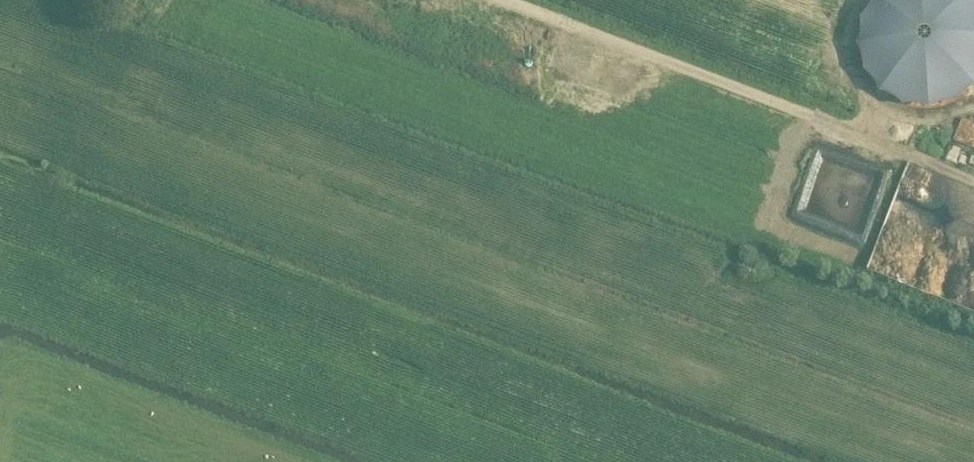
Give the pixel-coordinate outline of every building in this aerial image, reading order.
[(851,47),(858,71),(874,92),(898,105),(923,108),(951,101),(969,86),(973,78),(973,9),(967,0),(866,0),(860,12),(855,16),(851,47)]
